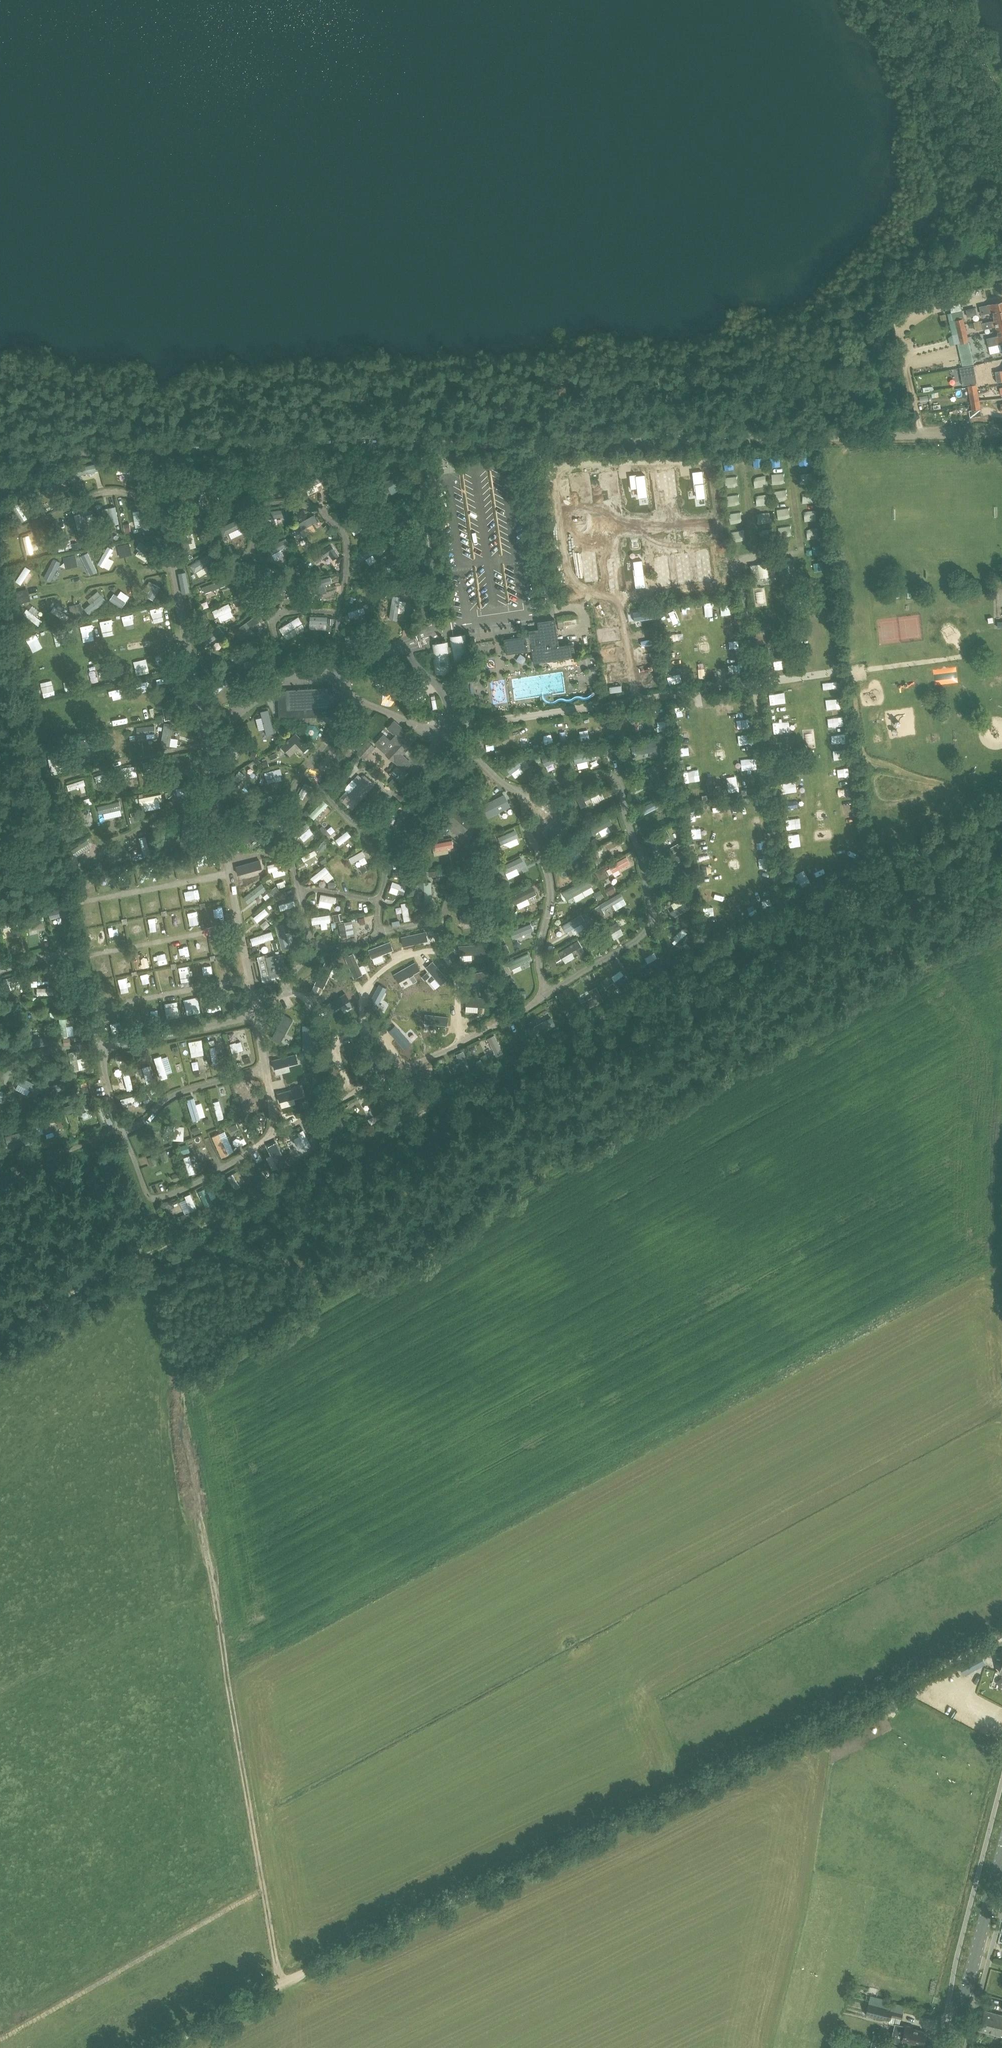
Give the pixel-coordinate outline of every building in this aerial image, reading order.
[(971,295),(983,294),(982,284),(970,285),(971,295)] [(965,297),(955,297),(955,306),(966,305),(965,297)] [(1001,316),(1001,302),(979,307),(981,314),(992,311),(994,318),(1001,316)] [(908,303),(899,305),(901,313),(910,311),(908,303)] [(962,311),(951,313),(953,321),(954,320),(956,328),(966,326),(962,311)] [(1001,329),(1001,316),(994,318),(994,320),(982,323),(983,329),(995,326),(997,330),(1001,329)] [(958,336),(967,334),(966,326),(956,328),(958,336)] [(997,330),(998,336),(987,339),(988,346),(994,344),(1001,342),(1001,329),(997,330)] [(967,334),(958,336),(960,344),(969,342),(967,334)] [(935,356),(934,347),(922,348),(923,357),(935,356)] [(963,384),(976,382),(975,374),(961,376),(963,384)] [(968,394),(978,392),(976,384),(967,385),(968,394)] [(978,392),(968,394),(970,402),(979,400),(978,392)] [(979,400),(970,402),(971,410),(969,410),(970,416),(981,415),(980,409),(981,408),(979,400)] [(96,463),(75,469),(77,476),(98,470),(96,463)] [(64,478),(70,474),(67,468),(60,472),(64,478)] [(366,471),(370,479),(376,476),(371,469),(366,471)] [(363,470),(339,483),(342,489),(345,487),(356,481),(366,476),(363,470)] [(408,470),(383,483),(386,488),(388,487),(397,482),(410,475),(408,470)] [(327,472),(302,484),(305,490),(306,490),(320,482),(330,477),(327,472)] [(248,473),(223,486),(226,492),(227,491),(240,484),(251,478),(248,473)] [(288,473),(263,486),(266,491),(291,478),(288,473)] [(205,474),(181,487),(183,492),(184,493),(191,489),(208,479),(205,474)] [(58,477),(37,491),(41,497),(62,483),(58,477)] [(16,501),(11,504),(22,522),(27,518),(16,501)] [(0,509),(0,517),(10,512),(6,506),(0,509)] [(115,507),(108,508),(112,525),(119,523),(115,507)] [(147,509),(140,510),(143,531),(150,530),(147,509)] [(283,509),(263,512),(264,520),(276,518),(284,517),(283,509)] [(80,513),(74,515),(78,530),(84,529),(80,513)] [(314,514),(294,525),(298,532),(300,530),(312,524),(318,520),(314,514)] [(362,516),(347,525),(351,530),(360,525),(366,521),(362,516)] [(400,516),(385,526),(388,531),(390,530),(395,527),(403,521),(400,516)] [(239,519),(220,528),(223,535),(228,533),(239,528),(243,526),(239,519)] [(28,530),(33,547),(38,546),(34,528),(28,530)] [(61,533),(55,534),(59,551),(64,550),(62,539),(61,533)] [(186,534),(178,536),(183,555),(190,553),(189,549),(186,535),(186,534)] [(29,535),(23,537),(28,554),(33,552),(29,535)] [(285,538),(268,548),(271,554),(272,554),(281,549),(289,545),(285,538)] [(140,542),(136,548),(151,557),(155,551),(140,542)] [(373,544),(356,555),(361,562),(366,559),(372,554),(378,551),(373,544)] [(339,556),(335,550),(331,545),(312,558),(316,563),(329,554),(333,560),(339,556)] [(108,546),(98,564),(103,567),(103,566),(108,558),(113,549),(108,546)] [(400,548),(380,559),(384,566),(404,554),(400,548)] [(88,553),(81,556),(90,575),(97,571),(88,553)] [(209,553),(189,565),(194,573),(196,572),(206,565),(214,561),(209,553)] [(0,558),(0,565),(15,560),(12,554),(0,558)] [(54,559),(44,578),(51,581),(60,562),(54,559)] [(300,573),(305,570),(301,564),(296,567),(299,571),(300,573)] [(25,566),(16,581),(21,585),(23,581),(30,571),(31,570),(25,566)] [(269,567),(249,573),(252,580),(271,574),(269,567)] [(330,577),(314,582),(316,588),(325,585),(332,583),(330,577)] [(223,579),(202,587),(205,593),(225,585),(223,579)] [(293,580),(279,590),(282,595),(296,585),(293,580)] [(153,583),(146,596),(153,600),(160,587),(153,583)] [(114,593),(109,600),(121,609),(126,602),(117,596),(114,593)] [(91,603),(85,609),(89,615),(106,600),(102,594),(91,603)] [(392,595),(389,618),(397,619),(398,612),(400,601),(400,596),(392,595)] [(707,597),(709,608),(717,607),(716,596),(707,597)] [(41,607),(44,604),(38,598),(30,606),(44,619),(49,614),(41,607)] [(58,600),(55,606),(67,612),(70,606),(58,600)] [(687,601),(684,606),(694,612),(697,607),(687,601)] [(228,603),(212,611),(215,618),(217,616),(230,610),(232,610),(228,603)] [(156,616),(165,615),(165,604),(155,604),(156,616)] [(54,606),(50,612),(65,622),(68,616),(61,611),(56,608),(54,606)] [(364,607),(348,612),(350,618),(354,616),(358,615),(366,613),(364,607)] [(27,609),(23,614),(38,626),(42,621),(35,616),(29,611),(27,609)] [(639,616),(641,623),(655,620),(654,613),(639,616)] [(254,616),(235,630),(240,636),(258,622),(254,616)] [(298,616),(280,629),(284,635),(302,623),(298,616)] [(529,635),(504,639),(506,654),(531,650),(533,663),(575,657),(573,643),(559,645),(555,619),(537,622),(538,629),(529,630),(529,635)] [(220,627),(203,639),(207,644),(224,633),(220,627)] [(366,631),(345,637),(347,644),(368,637),(366,631)] [(435,659),(433,659),(435,675),(454,672),(452,662),(471,659),(468,638),(451,641),(452,646),(450,646),(433,649),(435,659)] [(52,659),(54,648),(45,647),(43,657),(52,659)] [(261,651),(240,656),(242,663),(244,662),(262,658),(263,658),(261,651)] [(228,671),(211,688),(217,694),(234,677),(228,671)] [(921,678),(918,673),(903,681),(905,686),(921,678)] [(770,692),(779,695),(782,685),(774,682),(770,692)] [(457,685),(449,687),(451,699),(459,698),(457,685)] [(333,707),(334,707),(333,687),(286,690),(286,691),(278,691),(279,708),(287,708),(287,709),(317,707),(317,716),(334,715),(333,707)] [(401,692),(403,702),(423,698),(421,688),(401,692)] [(843,703),(843,693),(831,694),(832,704),(843,703)] [(182,705),(164,709),(166,720),(185,717),(182,705)] [(268,710),(260,712),(262,717),(265,729),(266,735),(274,733),(268,710)] [(386,729),(394,735),(390,740),(383,734),(374,744),(385,754),(393,761),(404,770),(411,763),(402,755),(408,748),(406,746),(413,738),(393,721),(386,729)] [(165,723),(161,747),(169,749),(170,746),(171,739),(173,725),(165,723)] [(304,731),(308,738),(316,737),(319,731),(315,724),(308,725),(304,731)] [(155,726),(137,728),(137,735),(147,734),(155,733),(155,726)] [(294,733),(280,747),(285,752),(294,744),(302,752),(307,747),(294,733)] [(232,734),(222,755),(230,759),(240,738),(232,734)] [(91,738),(75,742),(77,748),(93,744),(91,738)] [(367,740),(357,752),(366,760),(376,748),(367,740)] [(655,741),(630,746),(632,756),(657,750),(655,741)] [(617,748),(609,750),(611,760),(619,758),(617,748)] [(561,750),(542,759),(545,766),(564,757),(561,750)] [(593,750),(573,755),(575,764),(578,763),(588,761),(595,759),(593,750)] [(522,756),(505,768),(510,774),(511,773),(520,767),(526,762),(522,756)] [(55,758),(49,759),(52,775),(58,774),(58,773),(56,766),(55,758)] [(160,759),(143,762),(144,768),(160,765),(161,765),(160,759)] [(652,765),(631,775),(635,782),(650,774),(655,784),(661,781),(652,765)] [(280,768),(264,772),(266,779),(274,777),(280,775),(282,775),(280,768)] [(239,770),(226,787),(232,792),(246,775),(239,770)] [(192,772),(169,775),(171,784),(194,780),(193,771),(192,772)] [(111,772),(95,777),(97,783),(103,781),(113,778),(111,772)] [(352,809),(374,784),(364,776),(362,779),(358,775),(353,780),(357,784),(349,793),(346,791),(340,798),(352,809)] [(84,779),(67,785),(69,791),(86,785),(84,779)] [(304,784),(298,796),(304,799),(306,794),(308,790),(310,787),(304,784)] [(198,785),(176,789),(177,796),(199,792),(198,785)] [(581,793),(575,796),(581,808),(587,805),(585,801),(591,798),(602,792),(599,787),(582,795),(581,793)] [(162,794),(139,798),(141,805),(144,805),(160,802),(163,801),(162,794)] [(482,807),(488,819),(510,807),(504,795),(482,807)] [(662,797),(642,807),(645,814),(665,804),(662,797)] [(324,800),(310,814),(314,819),(328,804),(324,800)] [(668,803),(670,808),(676,806),(673,800),(668,803)] [(119,801),(97,806),(99,814),(104,813),(120,809),(121,808),(119,801)] [(413,815),(403,826),(410,832),(426,814),(412,801),(406,808),(413,815)] [(66,814),(75,816),(76,809),(67,808),(66,814)] [(463,832),(471,823),(457,810),(445,823),(449,827),(449,828),(462,840),(467,835),(463,832)] [(563,822),(563,812),(546,812),(546,823),(563,822)] [(327,815),(322,819),(332,831),(337,826),(327,815)] [(608,816),(589,826),(593,834),(599,831),(608,826),(612,823),(608,816)] [(183,819),(181,841),(189,841),(190,820),(183,819)] [(307,822),(295,833),(299,836),(311,826),(307,822)] [(254,823),(238,834),(242,839),(243,838),(256,829),(258,828),(254,823)] [(81,828),(61,836),(63,843),(84,835),(81,828)] [(515,830),(498,838),(501,844),(508,842),(517,838),(518,837),(515,830)] [(666,830),(647,840),(651,847),(670,837),(666,830)] [(347,831),(336,840),(340,844),(351,835),(347,831)] [(146,837),(139,839),(145,858),(151,856),(146,837)] [(621,837),(602,847),(606,854),(607,853),(615,849),(625,843),(621,837)] [(452,840),(432,844),(434,851),(448,848),(453,847),(452,840)] [(87,841),(67,854),(72,860),(91,848),(87,841)] [(464,847),(470,853),(475,847),(469,841),(464,847)] [(577,842),(554,853),(558,861),(567,856),(577,852),(581,850),(577,842)] [(682,849),(678,843),(667,849),(670,855),(682,849)] [(163,857),(170,856),(169,851),(168,846),(162,847),(163,857)] [(336,861),(349,854),(346,848),(333,856),(336,861)] [(315,850),(302,858),(304,862),(315,856),(317,855),(315,850)] [(362,851),(348,859),(351,864),(365,856),(362,851)] [(406,851),(389,854),(391,862),(392,862),(404,859),(408,859),(406,851)] [(684,851),(661,865),(664,870),(687,857),(684,851)] [(626,856),(609,866),(612,872),(630,863),(626,856)] [(521,857),(502,866),(506,873),(516,868),(524,864),(521,857)] [(258,860),(244,869),(248,874),(252,871),(255,869),(261,865),(258,860)] [(282,861),(268,865),(269,871),(272,871),(284,867),(282,861)] [(325,867),(311,878),(315,883),(323,877),(329,872),(325,867)] [(619,877),(625,874),(622,868),(617,871),(619,877)] [(397,874),(395,879),(410,885),(412,879),(397,874)] [(588,878),(562,892),(567,900),(583,891),(591,886),(592,886),(588,878)] [(392,881),(391,885),(392,886),(399,888),(405,891),(406,886),(392,881)] [(431,881),(424,882),(424,890),(425,905),(432,904),(431,881)] [(197,884),(200,895),(205,894),(202,882),(197,884)] [(262,883),(244,897),(249,902),(266,888),(262,883)] [(174,888),(176,898),(185,895),(182,885),(174,888)] [(533,885),(511,896),(515,904),(517,903),(528,898),(537,894),(533,885)] [(608,896),(616,892),(612,886),(605,890),(608,896)] [(297,898),(292,891),(288,895),(284,890),(279,894),(288,905),(297,898)] [(677,896),(680,901),(689,896),(687,891),(677,896)] [(605,914),(603,910),(612,904),(623,898),(624,898),(620,892),(591,909),(594,914),(597,919),(605,914)] [(321,894),(320,900),(335,903),(336,897),(321,894)] [(280,896),(275,900),(284,910),(288,907),(280,896)] [(675,908),(669,912),(672,918),(692,907),(688,901),(683,903),(675,908)] [(407,903),(401,904),(404,921),(410,920),(407,903)] [(318,911),(320,916),(336,912),(334,907),(318,911)] [(65,908),(49,911),(51,919),(67,915),(65,908)] [(185,916),(185,908),(173,908),(174,916),(185,916)] [(265,908),(254,917),(257,922),(269,913),(265,908)] [(152,912),(154,922),(164,920),(162,910),(152,912)] [(484,911),(460,915),(461,922),(467,921),(484,919),(485,919),(484,911)] [(342,912),(333,914),(334,921),(343,920),(342,912)] [(42,913),(24,917),(26,924),(29,923),(42,920),(44,920),(42,913)] [(581,914),(563,925),(567,932),(571,930),(581,924),(585,921),(581,914)] [(330,915),(311,917),(312,924),(331,922),(330,915)] [(18,918),(1,923),(2,929),(12,927),(20,925),(18,918)] [(345,922),(338,923),(341,937),(348,936),(345,922)] [(618,922),(598,933),(602,939),(611,934),(621,928),(618,922)] [(531,923),(510,931),(513,938),(534,930),(531,923)] [(283,924),(276,926),(282,949),(290,946),(286,933),(283,924)] [(271,931),(251,938),(253,945),(265,941),(270,939),(274,938),(271,931)] [(426,931),(401,936),(403,945),(428,940),(426,931)] [(695,943),(687,933),(674,944),(670,947),(674,952),(683,945),(686,942),(690,947),(695,943)] [(592,934),(585,937),(592,952),(599,949),(592,934)] [(562,958),(571,952),(576,949),(580,954),(585,951),(578,940),(552,956),(556,961),(562,958)] [(390,941),(369,949),(372,958),(373,958),(382,954),(393,949),(390,941)] [(648,950),(653,956),(663,948),(657,941),(648,950)] [(489,944),(459,946),(459,955),(460,955),(472,954),(489,953),(489,944)] [(506,944),(500,946),(504,953),(509,951),(506,944)] [(441,945),(426,951),(428,957),(435,954),(437,959),(445,956),(441,945)] [(528,952),(507,962),(511,970),(532,960),(528,952)] [(269,974),(286,971),(282,953),(266,957),(269,974)] [(354,953),(345,956),(354,978),(363,974),(362,973),(359,966),(354,953)] [(647,962),(638,968),(642,975),(662,964),(658,956),(657,957),(647,962)] [(403,957),(389,962),(392,971),(406,966),(403,957)] [(433,961),(426,967),(441,984),(448,979),(433,961)] [(325,962),(315,984),(324,988),(331,972),(334,966),(325,962)] [(416,962),(394,974),(398,982),(420,969),(416,962)] [(375,973),(382,971),(380,963),(372,966),(375,973)] [(491,970),(467,974),(468,984),(492,980),(491,970)] [(20,974),(3,979),(5,984),(9,983),(18,981),(22,980),(20,974)] [(620,990),(630,983),(628,980),(624,974),(615,981),(606,987),(610,992),(618,986),(620,990)] [(592,981),(582,988),(586,993),(595,986),(592,981)] [(380,984),(369,1003),(376,1007),(387,987),(380,984)] [(580,1004),(584,1011),(603,1001),(596,988),(589,991),(592,997),(580,1004)] [(293,1000),(300,995),(297,991),(290,995),(293,1000)] [(345,992),(327,1003),(331,1010),(349,999),(345,992)] [(467,997),(466,1007),(478,1008),(495,1009),(496,999),(467,997)] [(220,1007),(228,1004),(227,999),(218,1001),(220,1007)] [(405,1015),(406,1022),(423,1019),(422,1013),(405,1015)] [(284,1014),(271,1038),(280,1042),(293,1019),(284,1014)] [(426,1014),(424,1024),(448,1027),(449,1017),(426,1014)] [(552,1016),(528,1030),(533,1038),(556,1025),(552,1016)] [(65,1017),(59,1017),(61,1038),(68,1037),(67,1036),(66,1026),(65,1017)] [(395,1025),(389,1031),(405,1048),(411,1042),(395,1025)] [(311,1026),(302,1026),(302,1053),(311,1052),(311,1026)] [(494,1035),(487,1039),(496,1056),(503,1053),(494,1035)] [(48,1037),(26,1040),(28,1048),(49,1044),(48,1037)] [(236,1042),(230,1044),(233,1055),(239,1053),(236,1042)] [(355,1042),(346,1045),(352,1067),(361,1065),(355,1042)] [(215,1046),(209,1048),(213,1065),(219,1063),(215,1046)] [(375,1047),(368,1050),(375,1069),(382,1066),(375,1047)] [(76,1051),(69,1052),(72,1071),(79,1070),(77,1059),(76,1051)] [(464,1051),(456,1054),(464,1073),(471,1070),(464,1051)] [(296,1054),(273,1060),(275,1068),(298,1062),(296,1054)] [(161,1056),(154,1058),(161,1079),(168,1077),(167,1073),(162,1058),(161,1056)] [(149,1065),(142,1067),(147,1083),(153,1081),(149,1065)] [(442,1078),(449,1074),(446,1067),(439,1070),(442,1078)] [(128,1069),(122,1071),(127,1090),(133,1088),(128,1069)] [(330,1073),(313,1091),(319,1097),(336,1080),(330,1073)] [(19,1076),(16,1082),(18,1083),(30,1090),(37,1093),(41,1087),(19,1076)] [(301,1086),(277,1092),(280,1101),(303,1094),(301,1086)] [(196,1102),(201,1100),(197,1090),(193,1092),(196,1102)] [(229,1090),(220,1092),(223,1106),(232,1104),(229,1090)] [(136,1096),(121,1099),(122,1104),(137,1100),(136,1096)] [(194,1098),(187,1100),(193,1121),(201,1119),(200,1118),(196,1104),(194,1098)] [(83,1100),(63,1107),(66,1114),(67,1114),(76,1110),(86,1107),(83,1100)] [(219,1100),(213,1102),(218,1120),(224,1118),(219,1100)] [(372,1101),(367,1103),(374,1116),(379,1113),(372,1101)] [(55,1112),(37,1119),(40,1126),(57,1119),(55,1112)] [(337,1114),(333,1116),(340,1129),(344,1126),(337,1114)] [(175,1132),(192,1132),(192,1117),(175,1117),(175,1132)] [(231,1132),(238,1129),(236,1124),(229,1127),(231,1132)] [(26,1130),(5,1136),(8,1143),(18,1140),(28,1137),(26,1130)] [(303,1130),(297,1133),(299,1136),(304,1146),(306,1149),(311,1146),(303,1130)] [(219,1134),(212,1137),(222,1158),(229,1155),(229,1154),(219,1134)] [(276,1142),(269,1146),(279,1167),(287,1163),(276,1142)] [(197,1146),(191,1148),(197,1167),(203,1165),(197,1146)] [(152,1149),(146,1151),(152,1167),(158,1165),(152,1149)] [(189,1156),(183,1158),(189,1174),(195,1172),(189,1156)] [(233,1174),(228,1177),(236,1190),(241,1186),(240,1184),(233,1174)] [(211,1182),(206,1184),(212,1196),(216,1194),(211,1182)] [(206,1188),(199,1192),(206,1208),(213,1205),(211,1200),(206,1189),(206,1188)] [(191,1194),(185,1196),(186,1199),(191,1211),(192,1212),(198,1210),(191,1194)] [(964,1674),(985,1663),(981,1654),(959,1665),(964,1674)] [(903,2012),(892,2009),(868,2003),(865,2015),(889,2020),(890,2016),(901,2019),(903,2012)] [(984,2010),(979,2030),(988,2032),(988,2034),(994,2036),(994,2034),(1001,2036),(1001,2035),(1001,2014),(984,2010)] [(920,2044),(924,2031),(912,2028),(913,2026),(905,2024),(905,2026),(899,2024),(897,2031),(903,2033),(902,2039),(920,2044)]
